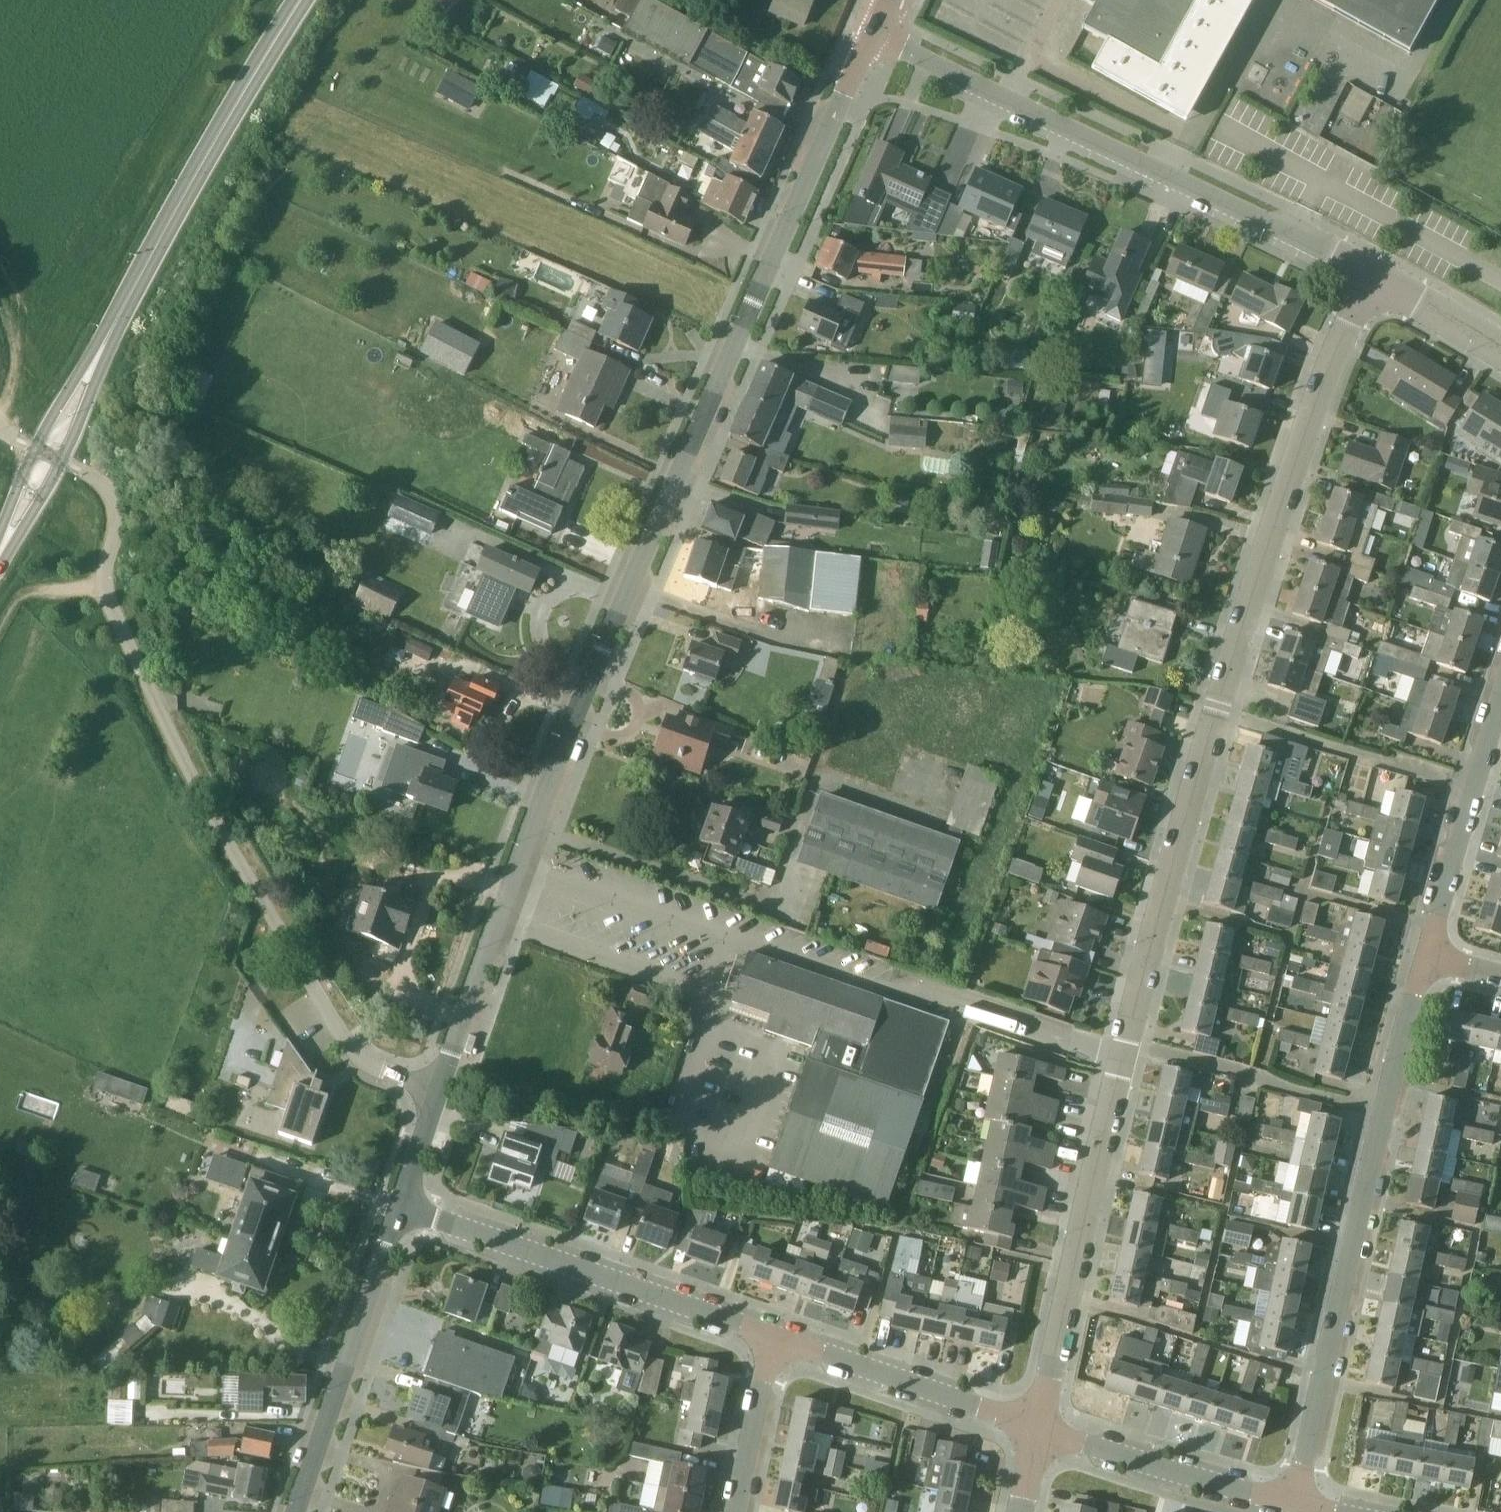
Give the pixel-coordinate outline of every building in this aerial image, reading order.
[(760,103),(785,117),(789,106),(790,106),(792,104),(801,86),(800,85),(801,83),(770,66),(647,0),(621,0),(615,12),(631,20),(625,32),(760,103)] [(771,11),(804,26),(815,0),(776,0),(771,11)] [(1094,8),(1083,28),(1108,41),(1093,67),(1181,113),(1243,0),(1080,0),(1094,8)] [(1410,53),(1439,0),(1314,0),(1410,53)] [(618,44),(604,37),(597,50),(611,57),(618,44)] [(496,44),(499,48),(504,48),(507,43),(504,39),(498,39),(496,44)] [(528,72),(518,66),(518,67),(514,75),(513,76),(522,82),(528,72)] [(1318,66),(1306,88),(1318,95),(1322,87),(1335,93),(1342,79),(1318,66)] [(437,93),(470,111),(482,88),(449,71),(437,93)] [(520,93),(534,101),(545,80),(531,73),(520,93)] [(598,97),(605,84),(583,73),(576,86),(598,97)] [(589,121),(594,113),(597,106),(583,98),(576,113),(589,121)] [(785,117),(760,103),(750,122),(739,116),(740,114),(709,99),(702,112),(706,114),(704,119),(771,155),(782,127),(780,126),(785,117)] [(738,183),(742,173),(761,180),(771,155),(704,119),(699,128),(727,143),(715,173),(726,178),(738,183)] [(928,185),(930,180),(898,165),(903,154),(879,144),(865,175),(856,196),(858,197),(845,225),(874,228),(886,203),(923,219),(917,233),(936,234),(949,204),(952,196),(928,186),(929,185),(928,185)] [(699,160),(684,152),(680,161),(694,169),(699,160)] [(1022,189),(1006,182),(1005,186),(975,173),(960,209),(949,204),(936,234),(954,235),(965,211),(1003,228),(998,240),(1009,245),(1012,239),(1023,216),(1012,211),(1022,189)] [(647,176),(628,220),(685,245),(695,223),(682,217),(684,211),(686,211),(693,196),(647,176)] [(713,181),(704,201),(702,206),(744,225),(758,192),(738,183),(726,178),(723,186),(713,181)] [(1027,238),(1028,238),(1028,237),(1037,241),(1033,252),(1066,266),(1088,217),(1087,217),(1085,221),(1063,212),(1065,208),(1043,199),(1027,238)] [(1096,258),(1078,297),(1079,298),(1081,293),(1109,306),(1107,310),(1122,317),(1131,297),(1125,294),(1129,286),(1130,287),(1149,244),(1123,232),(1109,264),(1096,258)] [(1024,245),(1012,239),(1009,245),(996,274),(1009,279),(1024,245)] [(916,260),(906,259),(859,254),(828,240),(816,266),(848,280),(852,269),(873,271),(872,280),(881,281),(882,272),(914,276),(916,260)] [(1179,246),(1167,276),(1177,280),(1172,292),(1194,301),(1181,332),(1205,334),(1208,328),(1221,297),(1212,292),(1223,266),(1179,246)] [(1244,276),(1231,303),(1244,309),(1239,319),(1238,321),(1238,322),(1239,323),(1240,324),(1241,325),(1257,327),(1261,319),(1288,332),(1304,300),(1277,287),(1275,291),(1244,276)] [(495,298),(496,298),(514,303),(519,283),(500,278),(495,297),(495,298)] [(639,302),(611,290),(603,309),(611,312),(601,335),(639,352),(653,320),(634,312),(639,302)] [(811,301),(799,328),(833,343),(846,311),(860,316),(865,303),(843,294),(836,311),(811,301)] [(951,323),(973,326),(973,325),(975,306),(953,304),(951,323)] [(568,332),(592,343),(598,330),(574,319),(568,332)] [(480,346),(436,322),(419,353),(465,377),(480,346)] [(1239,379),(1251,383),(1269,390),(1282,355),(1270,350),(1274,339),(1208,328),(1205,334),(1217,340),(1216,342),(1215,344),(1215,345),(1214,346),(1214,348),(1215,350),(1216,352),(1217,354),(1218,356),(1220,357),(1223,358),(1224,358),(1225,358),(1227,358),(1230,357),(1232,356),(1233,355),(1234,354),(1235,352),(1247,359),(1239,379)] [(592,343),(568,332),(564,330),(555,350),(580,361),(569,386),(582,392),(577,402),(573,400),(566,415),(594,428),(611,391),(619,395),(630,371),(588,352),(592,343)] [(1141,386),(1161,388),(1167,333),(1147,330),(1141,386)] [(1446,427),(1460,403),(1462,401),(1446,392),(1455,378),(1453,378),(1452,381),(1414,359),(1416,355),(1399,345),(1390,361),(1392,362),(1379,383),(1394,392),(1397,386),(1435,409),(1429,418),(1446,427)] [(1018,349),(1020,368),(1029,367),(1026,348),(1018,349)] [(954,355),(942,355),(942,365),(954,365),(954,355)] [(818,389),(762,364),(753,385),(783,399),(782,400),(783,400),(808,411),(818,389)] [(889,398),(916,399),(918,367),(890,366),(889,398)] [(1134,367),(1120,370),(1123,382),(1137,380),(1134,367)] [(1007,394),(1023,395),(1024,382),(1008,381),(1007,394)] [(753,385),(731,436),(762,449),(774,420),(775,421),(783,400),(782,400),(783,399),(753,385)] [(1462,401),(1460,403),(1474,411),(1460,433),(1480,446),(1484,441),(1500,451),(1500,407),(1483,396),(1481,399),(1468,390),(1462,401)] [(1218,394),(1193,391),(1189,419),(1208,422),(1208,421),(1220,422),(1225,424),(1221,437),(1216,436),(1215,437),(1249,449),(1261,416),(1226,404),(1225,406),(1217,406),(1218,394)] [(1066,406),(1051,400),(1044,415),(1060,422),(1066,406)] [(927,431),(890,427),(889,448),(925,451),(927,431)] [(517,519),(519,513),(555,529),(564,509),(561,508),(571,485),(577,488),(585,470),(567,462),(571,454),(527,434),(523,443),(548,454),(530,494),(511,486),(500,511),(517,519)] [(1351,444),(1342,470),(1370,480),(1370,481),(1393,489),(1409,442),(1386,434),(1382,445),(1379,444),(1376,452),(1351,444)] [(760,449),(756,461),(734,452),(722,481),(758,496),(769,469),(783,475),(790,458),(762,449),(760,449)] [(1436,463),(1438,455),(1423,450),(1421,458),(1436,463)] [(1170,484),(1163,504),(1190,509),(1199,483),(1208,487),(1206,494),(1230,503),(1242,470),(1217,461),(1216,466),(1185,455),(1180,453),(1169,484),(1170,484)] [(1445,469),(1455,473),(1459,461),(1449,458),(1445,469)] [(1015,487),(1021,466),(1014,464),(1008,486),(1015,487)] [(1500,519),(1500,490),(1496,488),(1500,474),(1478,466),(1468,493),(1481,497),(1476,511),(1500,519)] [(1100,485),(1099,496),(1138,500),(1139,489),(1129,488),(1129,487),(1100,485)] [(1370,503),(1363,500),(1335,490),(1326,517),(1354,526),(1370,532),(1378,508),(1391,512),(1395,501),(1373,493),(1370,503)] [(389,516),(432,534),(441,513),(398,494),(389,516)] [(1138,500),(1099,496),(1091,495),(1090,512),(1126,517),(1126,514),(1149,517),(1152,502),(1138,500)] [(909,500),(901,498),(897,514),(906,516),(909,500)] [(1421,510),(1395,501),(1391,512),(1417,521),(1421,510)] [(737,537),(765,548),(776,523),(747,511),(745,516),(713,503),(702,530),(735,543),(737,537)] [(787,506),(785,525),(837,532),(839,513),(787,506)] [(1422,510),(1418,523),(1431,527),(1435,514),(1422,510)] [(1370,532),(1354,526),(1326,517),(1317,543),(1346,553),(1346,551),(1353,553),(1349,564),(1372,572),(1375,561),(1362,556),(1370,532)] [(1205,530),(1172,520),(1155,573),(1188,584),(1205,530)] [(1476,529),(1453,521),(1449,532),(1472,540),(1476,529)] [(1474,550),(1463,546),(1460,545),(1455,561),(1456,561),(1499,576),(1500,570),(1500,547),(1477,539),(1474,550)] [(740,566),(764,570),(765,553),(729,547),(728,552),(697,541),(685,577),(716,588),(716,587),(731,592),(740,566)] [(999,544),(984,542),(981,562),(996,564),(999,544)] [(764,570),(760,600),(809,614),(854,620),(857,596),(861,557),(813,552),(765,548),(765,553),(764,570)] [(515,561),(488,549),(479,570),(487,574),(469,614),(498,627),(516,587),(530,593),(540,572),(518,562),(518,560),(516,559),(515,561)] [(1433,580),(1429,592),(1452,600),(1455,589),(1462,591),(1461,592),(1490,602),(1499,576),(1456,561),(1448,585),(1433,580)] [(1353,578),(1368,583),(1372,572),(1349,564),(1345,575),(1339,573),(1339,571),(1310,562),(1302,588),(1330,597),(1345,602),(1353,578)] [(1042,577),(1043,566),(1032,565),(1031,576),(1042,577)] [(400,594),(365,577),(353,604),(388,621),(400,594)] [(1448,609),(1452,600),(1429,592),(1414,587),(1410,598),(1443,609),(1435,634),(1475,648),(1483,621),(1448,609)] [(1330,597),(1302,588),(1293,614),(1322,623),(1330,597)] [(926,624),(929,600),(918,599),(915,623),(926,624)] [(1117,650),(1108,647),(1103,664),(1133,674),(1139,656),(1163,664),(1170,641),(1169,640),(1177,614),(1134,600),(1133,599),(1127,618),(1128,619),(1117,650)] [(1324,636),(1347,644),(1351,633),(1327,624),(1324,636)] [(1306,669),(1307,669),(1316,642),(1286,632),(1277,659),(1306,669)] [(1475,648),(1435,634),(1430,632),(1424,648),(1421,656),(1397,648),(1393,659),(1427,671),(1431,660),(1437,663),(1437,664),(1466,674),(1475,648)] [(1351,633),(1347,644),(1356,647),(1360,636),(1351,633)] [(714,680),(723,655),(735,659),(741,642),(717,634),(711,650),(693,644),(685,670),(696,674),(695,677),(711,683),(712,680),(714,680)] [(1347,644),(1324,636),(1320,647),(1343,655),(1343,654),(1359,659),(1362,649),(1356,647),(1347,644)] [(428,660),(432,649),(411,640),(406,651),(428,660)] [(840,663),(826,658),(818,681),(832,686),(840,663)] [(1268,685),(1296,695),(1298,695),(1299,693),(1307,669),(1306,669),(1277,659),(1268,685)] [(1423,682),(1427,671),(1393,659),(1389,671),(1415,680),(1407,704),(1411,705),(1421,709),(1450,719),(1459,692),(1430,683),(1430,684),(1423,682)] [(473,686),(457,679),(444,708),(456,713),(451,724),(466,730),(471,720),(477,722),(485,704),(491,706),(500,688),(477,677),(473,686)] [(1150,708),(1154,709),(1164,712),(1167,713),(1173,697),(1148,689),(1143,705),(1150,708)] [(1298,695),(1296,695),(1288,717),(1318,728),(1327,703),(1299,693),(1298,695)] [(814,698),(807,717),(821,723),(828,704),(814,698)] [(1342,711),(1354,715),(1358,703),(1346,699),(1342,711)] [(1160,729),(1164,712),(1154,709),(1149,726),(1160,729)] [(1450,719),(1421,709),(1412,735),(1441,745),(1450,719)] [(424,728),(389,714),(382,732),(418,745),(424,728)] [(703,776),(714,742),(727,747),(732,732),(681,714),(679,722),(668,718),(656,754),(679,761),(677,767),(703,776)] [(1159,733),(1130,723),(1126,738),(1130,739),(1118,775),(1149,786),(1158,761),(1156,760),(1160,748),(1154,746),(1159,733)] [(1404,743),(1408,733),(1408,732),(1403,730),(1399,729),(1386,724),(1382,735),(1404,743)] [(1305,763),(1309,748),(1264,734),(1259,750),(1278,755),(1305,763)] [(421,754),(401,747),(392,774),(403,777),(398,793),(416,799),(416,800),(448,811),(457,785),(440,779),(441,776),(426,771),(417,768),(421,754)] [(1250,747),(1243,773),(1270,781),(1278,755),(1250,747)] [(1282,784),(1270,781),(1243,773),(1235,799),(1263,807),(1265,798),(1277,802),(1280,790),(1296,795),(1299,783),(1283,779),(1282,784)] [(300,774),(295,786),(303,789),(308,778),(300,774)] [(1130,841),(1146,796),(1101,781),(1093,804),(1105,808),(1098,830),(1130,841)] [(1314,788),(1299,783),(1296,795),(1311,799),(1314,788)] [(1397,792),(1390,818),(1417,826),(1424,799),(1397,792)] [(941,910),(965,841),(824,793),(801,862),(941,910)] [(1030,817),(1043,822),(1050,802),(1036,798),(1030,817)] [(1255,833),(1263,807),(1235,799),(1228,825),(1255,833)] [(1361,818),(1364,806),(1348,802),(1345,814),(1361,818)] [(722,834),(742,841),(754,810),(738,804),(737,807),(729,804),(727,812),(714,807),(707,825),(723,830),(722,834)] [(1376,822),(1378,815),(1380,810),(1364,806),(1361,818),(1375,822),(1376,822)] [(783,821),(776,819),(764,814),(760,826),(779,833),(783,821)] [(1376,822),(1375,822),(1369,842),(1410,852),(1417,826),(1390,818),(1378,815),(1376,822)] [(742,841),(722,834),(723,830),(707,825),(702,842),(710,845),(703,863),(761,884),(767,869),(734,857),(735,853),(737,854),(742,841)] [(1255,833),(1228,825),(1220,852),(1248,860),(1255,833)] [(1279,847),(1282,836),(1267,831),(1264,843),(1279,847)] [(1298,840),(1282,836),(1279,847),(1295,851),(1298,840)] [(1111,866),(1117,851),(1080,837),(1071,861),(1083,865),(1075,887),(1111,900),(1122,870),(1111,866)] [(1364,868),(1376,871),(1403,878),(1410,852),(1369,842),(1364,862),(1366,863),(1364,868)] [(1240,886),(1248,860),(1220,852),(1213,878),(1240,886)] [(1347,870),(1350,858),(1335,854),(1332,866),(1347,870)] [(1362,874),(1364,868),(1366,863),(1364,862),(1350,858),(1347,870),(1362,874)] [(1008,875),(1023,880),(1028,865),(1013,860),(1008,875)] [(1274,869),(1270,881),(1288,887),(1292,874),(1274,869)] [(1396,904),(1403,878),(1376,871),(1369,897),(1396,904)] [(1336,878),(1315,872),(1310,888),(1332,893),(1336,878)] [(1500,907),(1500,878),(1493,876),(1484,902),(1500,907)] [(1250,888),(1240,886),(1213,878),(1205,904),(1243,915),(1247,902),(1249,895),(1264,899),(1267,887),(1252,883),(1250,888)] [(371,887),(369,891),(367,891),(357,921),(352,919),(348,931),(390,945),(391,939),(401,943),(420,891),(403,885),(401,892),(403,893),(400,901),(382,896),(383,891),(371,887)] [(1283,892),(1267,887),(1264,899),(1279,903),(1282,895),(1283,892)] [(1045,899),(1056,903),(1059,894),(1048,890),(1045,899)] [(1294,914),(1298,900),(1282,895),(1279,903),(1278,910),(1294,914)] [(1300,923),(1309,925),(1314,926),(1319,906),(1305,902),(1300,923)] [(1484,902),(1476,929),(1500,936),(1500,907),(1484,902)] [(1056,924),(1053,923),(1047,941),(1053,943),(1049,954),(1059,958),(1079,964),(1083,953),(1086,954),(1091,941),(1097,943),(1105,918),(1063,904),(1056,924)] [(1290,927),(1294,914),(1278,910),(1271,908),(1267,922),(1288,928),(1290,927)] [(1384,923),(1356,915),(1349,941),(1377,949),(1384,923)] [(991,933),(1003,937),(1007,928),(994,923),(991,933)] [(1201,952),(1228,958),(1235,932),(1207,925),(1201,952)] [(1321,940),(1324,929),(1314,926),(1309,925),(1306,936),(1321,940)] [(1339,933),(1324,929),(1321,940),(1336,944),(1338,938),(1339,933)] [(1331,965),(1370,975),(1377,949),(1349,941),(1338,938),(1336,944),(1331,965)] [(1282,946),(1266,942),(1263,955),(1279,959),(1282,946)] [(815,1044),(812,1051),(767,1185),(805,1198),(812,1179),(889,1206),(924,1098),(859,1076),(885,997),(751,951),(734,1000),(772,1013),(767,1028),(815,1044)] [(1201,952),(1195,978),(1222,985),(1228,958),(1201,952)] [(1237,968),(1253,972),(1256,960),(1240,956),(1237,968)] [(1298,974),(1300,965),(1302,958),(1291,956),(1287,971),(1298,974)] [(1088,967),(1079,964),(1059,958),(1055,971),(1035,964),(1023,1000),(1067,1015),(1078,983),(1083,985),(1088,967)] [(1316,962),(1302,958),(1300,965),(1314,969),(1316,962)] [(1272,964),(1256,960),(1253,972),(1269,976),(1272,964)] [(1272,964),(1269,976),(1276,977),(1280,962),(1273,960),(1272,964)] [(1324,992),(1363,1002),(1370,975),(1331,965),(1325,985),(1324,992)] [(1307,993),(1310,981),(1295,977),(1293,983),(1292,989),(1307,993)] [(1222,985),(1195,978),(1188,1005),(1215,1011),(1222,985)] [(1283,981),(1282,987),(1283,987),(1290,989),(1292,989),(1293,983),(1284,981),(1283,981)] [(1325,985),(1310,981),(1307,993),(1316,996),(1322,997),(1324,992),(1325,985)] [(656,993),(630,983),(625,998),(651,1007),(656,993)] [(1363,1002),(1324,992),(1322,997),(1316,996),(1315,1001),(1333,1006),(1329,1021),(1356,1028),(1363,1002)] [(1215,1011),(1188,1005),(1182,1031),(1197,1035),(1193,1051),(1216,1057),(1220,1040),(1209,1038),(1215,1011)] [(631,1030),(636,1016),(623,1012),(613,1008),(603,1038),(598,1036),(589,1061),(623,1073),(632,1048),(630,1048),(635,1031),(631,1030)] [(1241,1024),(1244,1012),(1228,1008),(1226,1020),(1241,1024)] [(1244,1012),(1241,1024),(1256,1028),(1259,1016),(1244,1012)] [(1457,1071),(1468,1073),(1472,1058),(1466,1057),(1469,1045),(1475,1018),(1448,1012),(1442,1039),(1453,1041),(1448,1063),(1458,1066),(1457,1071)] [(1469,1045),(1495,1051),(1500,1025),(1500,1023),(1475,1018),(1469,1045)] [(1356,1028),(1329,1021),(1322,1047),(1349,1054),(1356,1028)] [(1292,1045),(1293,1045),(1296,1033),(1281,1029),(1278,1041),(1281,1042),(1292,1045)] [(1311,1044),(1312,1038),(1296,1033),(1293,1045),(1309,1049),(1310,1044),(1311,1044)] [(978,1034),(974,1045),(983,1048),(987,1037),(978,1034)] [(287,1041),(288,1042),(267,1104),(266,1105),(287,1112),(279,1135),(312,1146),(329,1097),(320,1094),(323,1084),(315,1081),(318,1073),(316,1072),(316,1075),(312,1074),(288,1040),(287,1041)] [(1290,1054),(1292,1045),(1281,1042),(1279,1051),(1290,1054)] [(1342,1080),(1349,1054),(1322,1047),(1315,1073),(1342,1080)] [(999,1055),(995,1077),(1034,1085),(1036,1075),(1063,1081),(1066,1069),(999,1055)] [(1158,1094),(1186,1101),(1192,1074),(1165,1068),(1158,1094)] [(1465,1089),(1468,1073),(1457,1071),(1453,1086),(1465,1089)] [(94,1089),(118,1098),(124,1082),(99,1074),(94,1089)] [(995,1077),(990,1099),(1056,1113),(1059,1101),(1031,1095),(1034,1085),(995,1077)] [(1186,1101),(1158,1094),(1152,1121),(1193,1130),(1198,1110),(1200,1104),(1197,1103),(1186,1101)] [(194,1120),(199,1105),(170,1095),(165,1110),(194,1120)] [(1243,1095),(1238,1115),(1236,1119),(1250,1122),(1256,1099),(1243,1095)] [(1466,1128),(1468,1119),(1454,1116),(1457,1103),(1429,1097),(1423,1124),(1451,1130),(1462,1132),(1464,1127),(1466,1128)] [(1214,1101),(1199,1098),(1197,1103),(1200,1104),(1198,1110),(1211,1113),(1214,1101)] [(985,1119),(992,1120),(1024,1128),(1026,1119),(1054,1125),(1056,1113),(990,1099),(985,1119)] [(1313,1116),(1307,1141),(1334,1148),(1340,1121),(1320,1116),(1322,1104),(1300,1099),(1297,1112),(1313,1116)] [(957,1100),(954,1112),(963,1113),(966,1102),(957,1100)] [(1214,1101),(1211,1113),(1226,1117),(1229,1105),(1214,1101)] [(992,1120),(987,1142),(1054,1157),(1056,1145),(1029,1139),(1031,1129),(1024,1128),(992,1120)] [(1193,1130),(1152,1121),(1146,1147),(1173,1154),(1185,1156),(1186,1150),(1189,1151),(1193,1130)] [(1451,1130),(1423,1124),(1417,1151),(1445,1156),(1451,1130)] [(555,1163),(566,1129),(529,1125),(523,1141),(506,1135),(491,1180),(512,1187),(513,1184),(529,1189),(539,1157),(555,1163)] [(1278,1141),(1281,1129),(1266,1125),(1263,1137),(1278,1141)] [(1464,1127),(1461,1138),(1477,1142),(1479,1130),(1466,1128),(1464,1127)] [(1281,1129),(1278,1141),(1293,1144),(1297,1133),(1281,1129)] [(1492,1145),(1493,1139),(1494,1134),(1479,1130),(1477,1142),(1492,1145)] [(648,1135),(642,1151),(655,1156),(659,1146),(660,1141),(661,1140),(648,1135)] [(1202,1154),(1199,1166),(1215,1169),(1216,1165),(1230,1168),(1236,1142),(1218,1138),(1214,1157),(1202,1154)] [(672,1145),(660,1141),(659,1146),(655,1156),(655,1157),(667,1161),(672,1145)] [(1334,1148),(1307,1141),(1300,1168),(1328,1174),(1334,1148)] [(987,1142),(982,1164),(1022,1173),(1024,1163),(1051,1169),(1054,1157),(987,1142)] [(1173,1154),(1146,1147),(1139,1174),(1167,1180),(1173,1154)] [(1183,1162),(1199,1166),(1202,1154),(1189,1151),(1186,1150),(1185,1156),(1183,1162)] [(639,1201),(644,1185),(655,1157),(655,1156),(642,1151),(631,1186),(601,1176),(585,1221),(615,1232),(627,1197),(639,1201)] [(1439,1183),(1445,1156),(1417,1151),(1412,1177),(1439,1183)] [(930,1166),(931,1166),(941,1170),(946,1158),(935,1154),(930,1166)] [(1252,1171),(1255,1159),(1242,1156),(1240,1168),(1252,1171)] [(982,1164),(977,1185),(1044,1200),(1047,1188),(1019,1182),(1022,1173),(982,1164)] [(1328,1174),(1300,1168),(1290,1165),(1285,1186),(1284,1186),(1283,1192),(1322,1201),(1328,1174)] [(233,1240),(275,1255),(294,1198),(293,1197),(298,1183),(248,1166),(240,1192),(248,1195),(233,1240)] [(74,1186),(95,1193),(101,1176),(80,1169),(74,1186)] [(1237,1175),(1235,1182),(1251,1186),(1253,1178),(1237,1175)] [(1433,1210),(1439,1183),(1412,1177),(1406,1204),(1433,1210)] [(1266,1194),(1268,1182),(1253,1178),(1251,1186),(1250,1190),(1266,1194)] [(1465,1195),(1468,1183),(1453,1179),(1450,1191),(1457,1193),(1465,1195)] [(945,1187),(919,1181),(916,1195),(942,1200),(945,1187)] [(1251,1186),(1235,1182),(1233,1192),(1249,1196),(1250,1190),(1251,1186)] [(1268,1182),(1266,1194),(1281,1198),(1280,1201),(1292,1204),(1287,1225),(1314,1232),(1322,1201),(1283,1192),(1284,1186),(1268,1182)] [(1481,1198),(1483,1186),(1468,1183),(1465,1195),(1481,1198)] [(648,1186),(644,1185),(639,1201),(636,1209),(645,1212),(636,1239),(666,1249),(678,1217),(667,1213),(673,1195),(648,1186)] [(977,1185),(972,1207),(1012,1216),(1014,1206),(1041,1212),(1044,1200),(977,1185)] [(1135,1193),(1129,1220),(1156,1227),(1162,1200),(1135,1193)] [(1465,1195),(1457,1193),(1451,1220),(1475,1225),(1481,1198),(1465,1195)] [(1012,1216),(972,1207),(959,1204),(954,1226),(987,1234),(985,1245),(1009,1251),(1015,1226),(1010,1225),(1012,1216)] [(717,1213),(703,1211),(690,1210),(683,1230),(695,1234),(687,1256),(716,1266),(725,1239),(710,1234),(717,1213)] [(1150,1253),(1156,1227),(1129,1220),(1123,1247),(1150,1253)] [(1226,1222),(1221,1243),(1248,1248),(1253,1228),(1226,1222)] [(1396,1249),(1423,1255),(1429,1229),(1401,1223),(1396,1249)] [(1183,1240),(1186,1227),(1169,1224),(1166,1236),(1183,1240)] [(818,1238),(820,1230),(810,1227),(808,1235),(818,1238)] [(1183,1240),(1197,1243),(1200,1231),(1186,1227),(1183,1240)] [(854,1233),(849,1247),(867,1253),(872,1239),(854,1233)] [(785,1255),(781,1266),(774,1287),(800,1296),(810,1268),(814,1257),(819,1241),(807,1236),(799,1259),(785,1255)] [(904,1273),(907,1274),(910,1259),(919,1261),(923,1241),(900,1237),(890,1275),(903,1278),(904,1275),(904,1273)] [(264,1286),(275,1255),(233,1240),(226,1260),(198,1250),(192,1267),(221,1277),(220,1277),(236,1283),(233,1291),(244,1295),(247,1286),(257,1290),(257,1294),(261,1297),(265,1297),(268,1293),(267,1289),(264,1286)] [(733,1243),(725,1240),(720,1256),(728,1259),(733,1243)] [(1249,1267),(1257,1268),(1264,1270),(1266,1264),(1278,1267),(1305,1273),(1311,1246),(1283,1240),(1282,1245),(1273,1243),(1270,1245),(1267,1258),(1251,1255),(1249,1267)] [(819,1241),(814,1257),(826,1262),(832,1245),(819,1241)] [(774,1287),(781,1266),(768,1261),(771,1254),(758,1249),(758,1250),(746,1246),(739,1264),(751,1269),(748,1278),(774,1287)] [(981,1249),(969,1247),(966,1258),(978,1261),(981,1249)] [(1144,1280),(1150,1253),(1123,1247),(1116,1274),(1144,1280)] [(1417,1282),(1423,1255),(1396,1249),(1390,1276),(1417,1282)] [(1234,1263),(1249,1267),(1251,1255),(1236,1252),(1234,1263)] [(1488,1255),(1477,1253),(1475,1262),(1486,1264),(1488,1255)] [(1209,1256),(1198,1254),(1195,1266),(1206,1269),(1209,1256)] [(1433,1265),(1448,1269),(1451,1257),(1436,1254),(1433,1265)] [(1467,1260),(1466,1260),(1451,1257),(1448,1269),(1464,1272),(1467,1260)] [(992,1275),(1007,1278),(1010,1265),(995,1262),(992,1275)] [(840,1264),(833,1284),(827,1305),(853,1314),(856,1304),(868,1308),(879,1277),(840,1264)] [(1305,1273),(1278,1267),(1266,1264),(1264,1270),(1257,1268),(1253,1290),(1272,1294),(1299,1300),(1305,1273)] [(820,1279),(823,1272),(810,1268),(800,1296),(827,1305),(833,1284),(820,1279)] [(919,1333),(924,1312),(931,1280),(907,1274),(904,1273),(903,1278),(890,1275),(881,1315),(894,1318),(892,1327),(919,1333)] [(1155,1283),(1144,1280),(1116,1274),(1110,1301),(1138,1307),(1138,1305),(1150,1308),(1155,1289),(1170,1293),(1173,1282),(1157,1278),(1155,1283)] [(1411,1309),(1417,1282),(1390,1276),(1384,1303),(1411,1309)] [(487,1288),(458,1278),(453,1291),(455,1292),(448,1312),(446,1311),(446,1313),(474,1323),(482,1300),(496,1305),(494,1309),(509,1314),(517,1290),(503,1285),(500,1293),(486,1289),(487,1288)] [(942,1295),(955,1298),(959,1283),(946,1280),(942,1295)] [(1185,1296),(1186,1291),(1187,1285),(1173,1282),(1170,1293),(1185,1296)] [(959,1283),(955,1298),(953,1310),(946,1339),(973,1345),(982,1305),(983,1300),(970,1297),(972,1286),(959,1283)] [(1201,1295),(1186,1291),(1185,1296),(1184,1299),(1199,1302),(1201,1295)] [(1299,1300),(1272,1294),(1266,1320),(1293,1327),(1299,1300)] [(141,1315),(142,1316),(153,1319),(150,1326),(173,1332),(181,1307),(147,1296),(141,1315)] [(1423,1311),(1411,1309),(1384,1303),(1378,1329),(1416,1338),(1421,1317),(1438,1320),(1440,1309),(1425,1305),(1423,1311)] [(982,1305),(973,1345),(1001,1351),(1003,1342),(1015,1345),(1019,1325),(1021,1314),(982,1305)] [(938,1315),(924,1312),(919,1333),(946,1339),(953,1310),(940,1307),(938,1315)] [(1150,1308),(1148,1320),(1192,1334),(1196,1316),(1162,1307),(1156,1310),(1150,1308)] [(1236,1322),(1239,1310),(1224,1307),(1222,1319),(1236,1322)] [(562,1313),(549,1309),(538,1338),(552,1343),(551,1343),(580,1353),(592,1318),(564,1308),(562,1313)] [(1218,1310),(1206,1308),(1203,1320),(1215,1322),(1218,1310)] [(1440,1309),(1438,1320),(1453,1324),(1456,1312),(1440,1309)] [(1239,1310),(1236,1322),(1249,1325),(1245,1347),(1246,1348),(1250,1353),(1258,1356),(1260,1347),(1287,1353),(1293,1327),(1266,1320),(1255,1318),(1256,1314),(1239,1310)] [(1479,1318),(1476,1312),(1467,1317),(1471,1323),(1479,1318)] [(132,1324),(119,1335),(133,1351),(146,1339),(134,1326),(132,1324)] [(640,1335),(612,1325),(599,1360),(628,1370),(641,1374),(652,1345),(638,1340),(640,1335)] [(1147,1328),(1142,1343),(1154,1346),(1158,1331),(1147,1328)] [(1412,1358),(1416,1338),(1378,1329),(1372,1356),(1400,1362),(1412,1364),(1412,1365),(1414,1358),(1412,1358)] [(439,1381),(460,1390),(501,1403),(516,1358),(439,1332),(424,1376),(439,1381)] [(102,1377),(133,1351),(119,1335),(89,1362),(102,1377)] [(1131,1397),(1139,1371),(1143,1359),(1149,1361),(1154,1346),(1142,1343),(1137,1358),(1121,1353),(1118,1364),(1113,1362),(1105,1389),(1131,1397)] [(1193,1359),(1205,1363),(1210,1348),(1198,1344),(1193,1359)] [(682,1400),(693,1403),(722,1409),(728,1380),(714,1377),(717,1363),(684,1356),(682,1366),(694,1369),(693,1373),(699,1375),(697,1386),(685,1383),(682,1400)] [(1394,1389),(1400,1362),(1372,1356),(1366,1383),(1394,1389)] [(664,1361),(649,1358),(641,1392),(656,1396),(664,1361)] [(1412,1365),(1412,1364),(1410,1370),(1420,1372),(1427,1374),(1429,1362),(1414,1358),(1412,1365)] [(1143,1359),(1139,1371),(1131,1397),(1157,1406),(1165,1379),(1168,1368),(1149,1362),(1149,1361),(1143,1359)] [(1168,1368),(1165,1379),(1157,1406),(1183,1414),(1191,1387),(1195,1377),(1200,1378),(1205,1363),(1193,1359),(1188,1375),(1168,1368)] [(1258,1376),(1262,1363),(1250,1360),(1246,1373),(1258,1376)] [(1429,1362),(1427,1374),(1442,1377),(1444,1365),(1429,1362)] [(1282,1370),(1262,1363),(1258,1376),(1278,1383),(1282,1370)] [(1464,1368),(1461,1380),(1471,1382),(1474,1370),(1464,1368)] [(1414,1397),(1415,1397),(1436,1402),(1442,1377),(1427,1374),(1420,1372),(1414,1397)] [(1258,1376),(1246,1373),(1240,1390),(1252,1394),(1258,1376)] [(307,1378),(239,1376),(237,1414),(262,1415),(263,1400),(306,1402),(307,1378)] [(110,1401),(109,1401),(107,1424),(132,1425),(133,1402),(121,1401),(121,1377),(111,1377),(110,1401)] [(409,1419),(424,1425),(438,1430),(446,1409),(452,1411),(460,1390),(439,1381),(434,1396),(419,1391),(409,1419)] [(521,1396),(539,1402),(541,1394),(538,1387),(525,1383),(521,1396)] [(1217,1396),(1191,1387),(1183,1414),(1209,1422),(1217,1396)] [(1243,1404),(1217,1396),(1209,1422),(1235,1430),(1243,1404)] [(791,1427),(813,1432),(816,1418),(824,1419),(827,1406),(797,1400),(791,1427)] [(1408,1404),(1396,1402),(1393,1418),(1405,1420),(1408,1404)] [(715,1439),(722,1409),(693,1403),(687,1431),(681,1430),(678,1445),(699,1449),(702,1435),(715,1439)] [(1269,1412),(1243,1404),(1235,1430),(1261,1439),(1269,1412)] [(841,1409),(837,1423),(853,1427),(856,1412),(841,1409)] [(1445,1428),(1457,1430),(1458,1426),(1460,1416),(1448,1414),(1447,1421),(1445,1428)] [(1389,1473),(1416,1478),(1421,1451),(1423,1440),(1402,1436),(1405,1420),(1393,1418),(1390,1434),(1396,1435),(1394,1446),(1389,1473)] [(1489,1438),(1492,1422),(1479,1420),(1475,1446),(1487,1448),(1489,1438)] [(1492,1421),(1492,1422),(1489,1438),(1500,1440),(1500,1423),(1492,1421)] [(600,1457),(627,1438),(617,1423),(590,1442),(600,1457)] [(396,1427),(387,1452),(401,1456),(402,1457),(399,1464),(422,1470),(427,1470),(433,1454),(425,1451),(430,1437),(453,1445),(456,1436),(438,1430),(424,1425),(420,1435),(396,1427)] [(833,1437),(813,1432),(791,1427),(786,1454),(842,1466),(847,1467),(850,1454),(830,1449),(833,1437)] [(191,1457),(205,1457),(234,1456),(235,1452),(270,1459),(275,1435),(242,1428),(239,1442),(233,1440),(191,1442),(191,1457)] [(1445,1428),(1443,1442),(1455,1444),(1457,1430),(1445,1428)] [(913,1456),(934,1461),(928,1489),(940,1491),(969,1497),(975,1468),(962,1465),(965,1449),(966,1449),(966,1448),(934,1441),(935,1435),(919,1432),(913,1456)] [(1362,1468),(1389,1473),(1394,1446),(1367,1441),(1362,1468)] [(665,1464),(660,1488),(702,1497),(708,1471),(677,1465),(680,1453),(630,1443),(627,1456),(665,1464)] [(1416,1478),(1443,1483),(1448,1456),(1421,1451),(1416,1478)] [(842,1466),(786,1454),(780,1481),(801,1486),(804,1471),(839,1479),(842,1466)] [(1448,1456),(1443,1483),(1469,1488),(1475,1461),(1448,1456)] [(240,1466),(238,1471),(195,1462),(184,1470),(181,1487),(260,1504),(267,1471),(240,1466)] [(890,1464),(881,1462),(879,1474),(888,1476),(890,1464)] [(537,1466),(529,1465),(523,1470),(522,1478),(527,1483),(535,1485),(541,1479),(542,1472),(537,1466)] [(422,1470),(418,1482),(407,1478),(399,1503),(401,1504),(398,1511),(438,1511),(439,1507),(449,1511),(454,1495),(444,1492),(445,1491),(441,1490),(446,1475),(427,1470),(422,1470)] [(801,1486),(780,1481),(774,1508),(792,1511),(804,1511),(806,1502),(815,1504),(818,1489),(801,1486)] [(540,1507),(561,1510),(564,1489),(543,1486),(540,1507)] [(660,1488),(654,1511),(621,1505),(619,1511),(699,1511),(702,1497),(660,1488)] [(969,1497),(940,1491),(936,1511),(966,1511),(969,1497)] [(13,1510),(34,1511),(35,1496),(14,1494),(13,1510)] [(1065,1511),(1119,1511),(1121,1505),(1097,1500),(1098,1500),(1078,1495),(1076,1507),(1066,1505),(1065,1511)] [(197,1511),(222,1511),(223,1501),(197,1500),(197,1511)] [(167,1511),(193,1511),(193,1502),(167,1501),(167,1511)]
